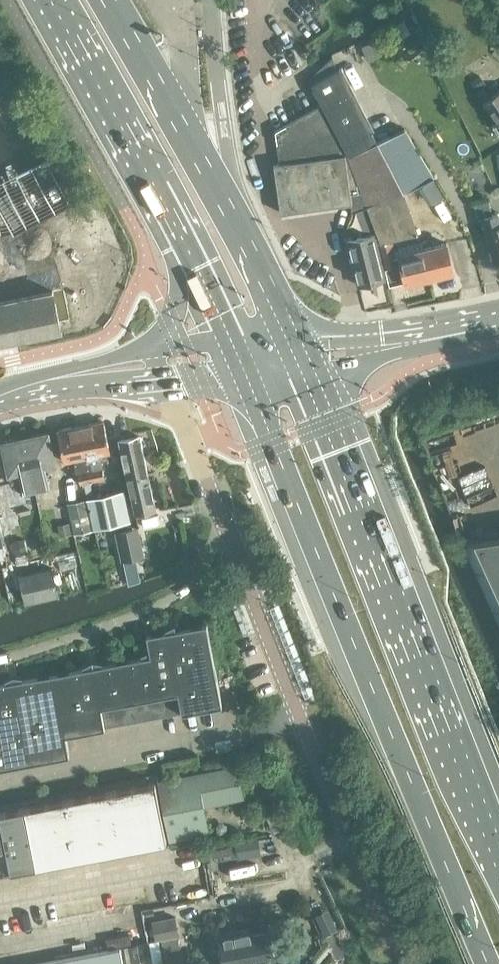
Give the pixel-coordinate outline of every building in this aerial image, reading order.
[(368,59),(386,50),(379,37),(361,46),(368,59)] [(333,57),(309,78),(312,84),(322,103),(342,140),(347,151),(350,158),(378,143),(340,72),(344,70),(343,67),(339,69),(333,57)] [(477,88),(486,83),(481,75),(472,80),(477,88)] [(484,102),(498,125),(498,91),(484,102)] [(279,163),(274,164),(281,212),(351,202),(352,212),(357,210),(367,206),(350,158),(347,151),(342,140),(322,103),(274,128),(279,163)] [(378,143),(350,158),(367,206),(372,217),(378,233),(381,243),(392,240),(418,234),(403,193),(434,177),(405,129),(378,143)] [(0,182),(0,207),(1,209),(14,233),(70,203),(47,158),(0,182)] [(498,262),(498,213),(498,211),(492,213),(488,199),(474,202),(478,219),(482,218),(494,263),(498,262)] [(58,328),(61,327),(60,322),(71,320),(71,323),(110,314),(102,279),(120,275),(106,203),(105,203),(107,216),(53,226),(64,287),(0,300),(0,340),(58,328)] [(367,206),(357,210),(362,221),(372,217),(367,206)] [(14,233),(1,209),(0,209),(0,235),(14,233)] [(359,284),(386,277),(374,233),(347,240),(359,284)] [(381,243),(379,243),(384,261),(389,282),(404,278),(405,281),(406,284),(430,279),(422,248),(396,255),(392,240),(381,243)] [(430,279),(453,273),(446,243),(433,246),(431,240),(421,243),(422,248),(430,279)] [(104,419),(81,424),(92,480),(104,477),(102,465),(103,465),(101,453),(111,451),(104,419)] [(80,483),(92,480),(81,424),(57,429),(64,461),(73,459),(76,470),(77,470),(80,483)] [(48,431),(25,436),(36,490),(50,487),(45,464),(54,462),(48,431)] [(119,437),(127,474),(147,470),(139,433),(119,437)] [(21,480),(22,488),(23,493),(36,490),(25,436),(2,441),(11,482),(21,480)] [(155,507),(147,470),(127,474),(135,511),(155,507)] [(87,497),(94,495),(91,482),(85,483),(87,497)] [(124,490),(87,498),(93,529),(115,524),(131,520),(124,490)] [(87,498),(67,502),(74,533),(93,529),(87,498)] [(131,520),(115,524),(116,531),(132,527),(131,520)] [(71,533),(69,523),(59,525),(61,535),(71,533)] [(132,527),(116,531),(123,560),(144,556),(138,526),(132,527)] [(24,538),(12,540),(15,554),(27,552),(24,538)] [(53,567),(22,574),(28,601),(59,594),(53,567)] [(69,750),(66,730),(105,723),(182,708),(222,701),(207,621),(147,632),(150,652),(0,681),(0,763),(69,750)] [(204,804),(244,797),(237,765),(157,781),(168,840),(209,832),(204,804)] [(25,806),(2,810),(13,869),(36,865),(37,866),(164,841),(152,782),(25,806)] [(0,811),(0,872),(13,869),(2,810),(0,811)] [(212,861),(209,848),(202,849),(204,862),(212,861)] [(156,938),(178,934),(175,916),(153,920),(156,938)] [(225,963),(270,963),(275,963),(269,930),(252,933),(251,927),(224,932),(219,933),(225,963)] [(120,947),(33,963),(123,963),(120,947)]
